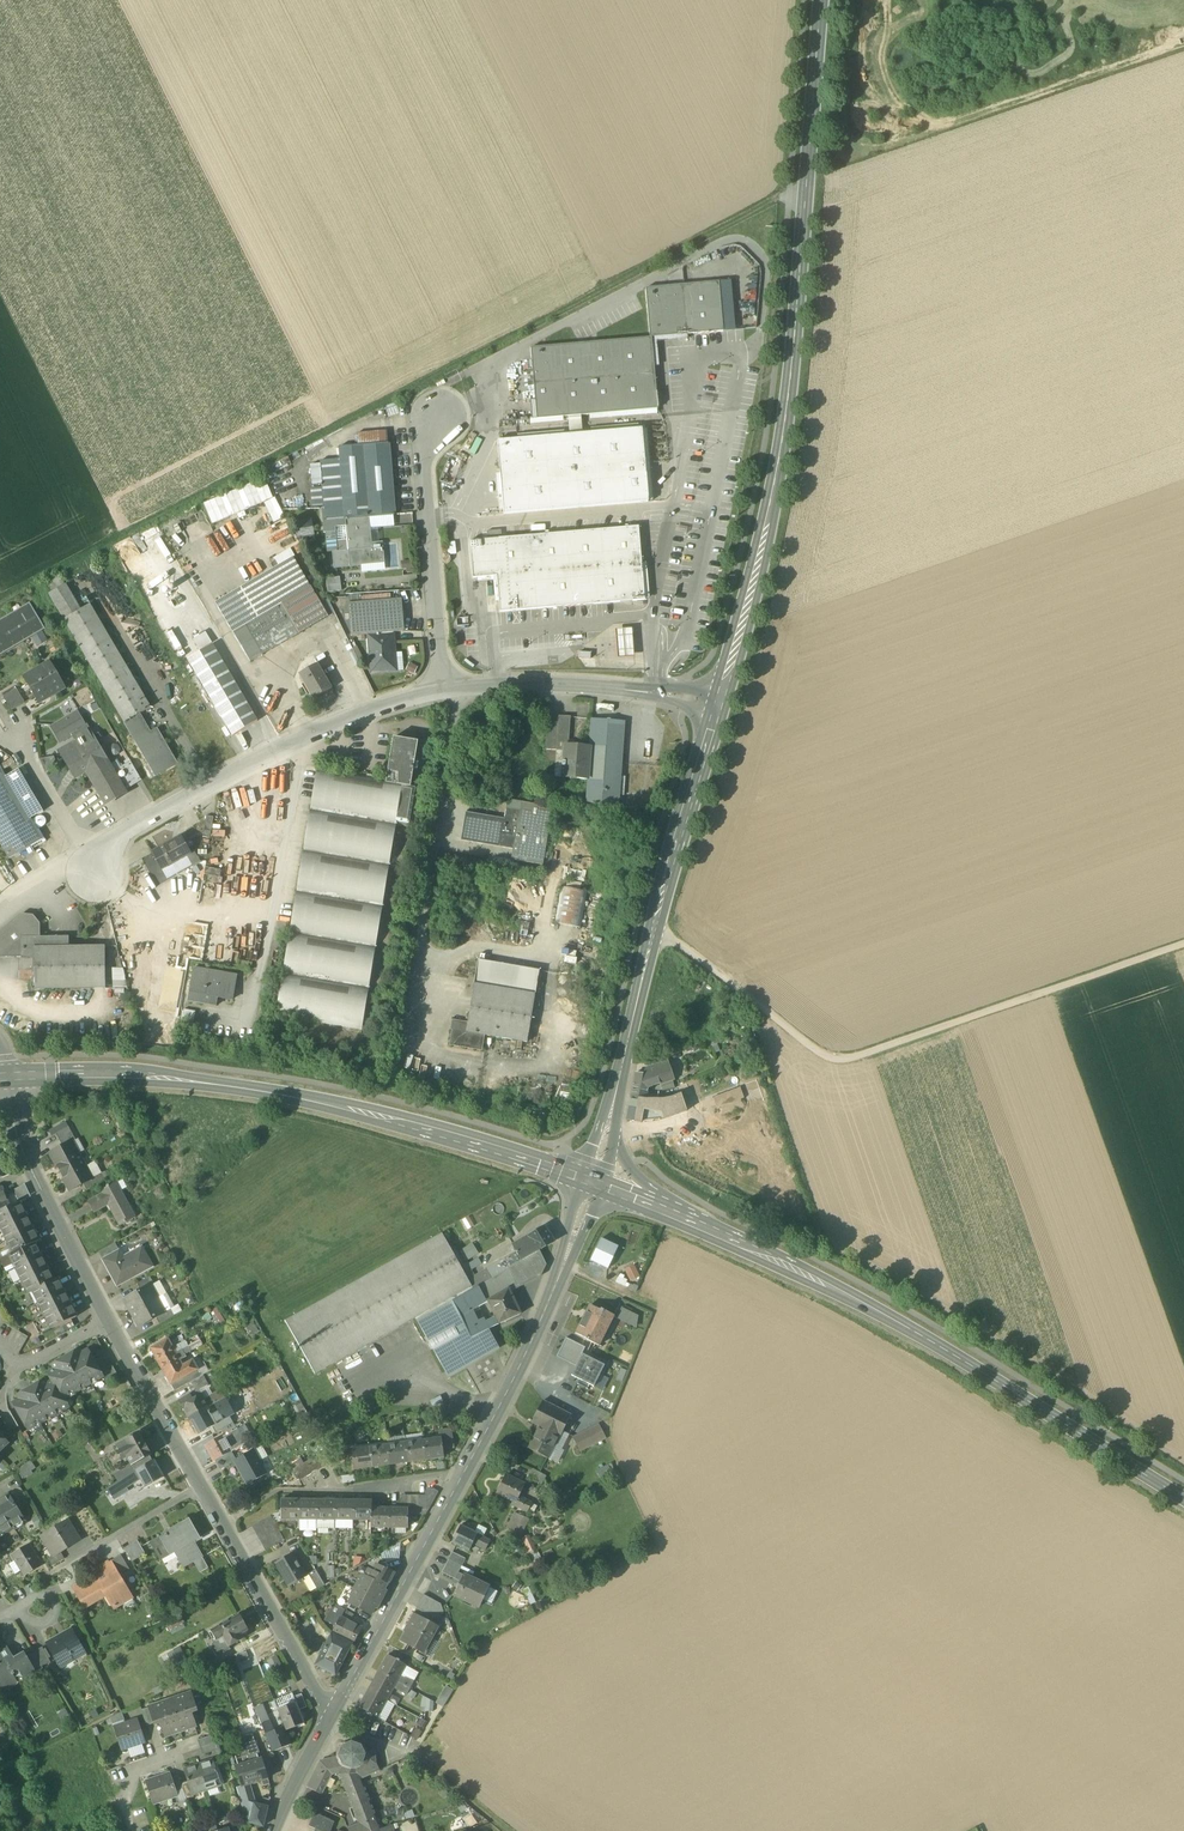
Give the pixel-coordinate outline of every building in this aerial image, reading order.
[(646,288),(650,338),(651,338),(690,334),(723,331),(719,282),(646,288)] [(648,502),(645,465),(633,466),(630,430),(582,434),(581,416),(658,409),(652,345),(651,338),(650,338),(531,348),(537,419),(568,417),(570,435),(497,441),(504,515),(648,502)] [(642,429),(630,430),(633,466),(645,465),(642,429)] [(355,437),(356,446),(388,444),(387,434),(355,437)] [(394,516),(388,444),(356,446),(339,448),(340,460),(345,520),(368,518),(394,516)] [(326,522),(345,520),(340,460),(320,462),(325,509),(326,522)] [(269,478),(204,501),(212,523),(269,502),(276,521),(283,518),(269,478)] [(332,553),(334,569),(361,567),(361,563),(382,561),(380,546),(373,547),(373,548),(370,548),(368,518),(345,520),(326,522),(325,509),(322,509),(324,534),(336,533),(338,553),(332,553)] [(497,577),(500,613),(644,600),(643,587),(638,527),(470,541),(473,579),(497,577)] [(501,531),(487,532),(487,539),(501,538),(501,531)] [(293,558),(236,591),(254,620),(282,604),(310,587),(293,558)] [(44,583),(51,594),(67,585),(61,574),(44,583)] [(326,580),(328,594),(342,592),(340,578),(326,580)] [(310,587),(328,617),(334,613),(329,602),(327,599),(319,584),(310,587)] [(51,594),(67,621),(84,611),(67,585),(51,594)] [(310,587),(282,604),(299,634),(328,617),(310,587)] [(233,633),(254,620),(236,591),(215,604),(232,633),(233,633)] [(349,605),(352,637),(369,635),(369,634),(394,632),(404,631),(401,600),(362,604),(350,605),(349,605)] [(45,630),(30,604),(0,621),(0,656),(45,630)] [(250,663),(299,634),(282,604),(254,620),(233,633),(250,663)] [(92,606),(84,611),(67,621),(66,621),(125,725),(140,717),(151,710),(92,606)] [(615,631),(617,659),(634,658),(632,629),(615,631)] [(383,669),(383,671),(393,670),(391,658),(396,657),(394,632),(369,634),(369,635),(372,670),(383,669)] [(205,633),(193,640),(199,651),(212,644),(205,633)] [(212,645),(187,660),(232,737),(257,722),(212,645)] [(25,678),(39,703),(64,689),(50,664),(25,678)] [(300,675),(314,700),(331,691),(317,665),(300,675)] [(3,697),(12,711),(25,703),(17,689),(3,697)] [(52,727),(60,742),(74,734),(76,737),(88,730),(77,713),(52,727)] [(151,735),(140,717),(125,725),(136,744),(151,735)] [(546,751),(556,751),(559,718),(548,717),(546,751)] [(556,751),(566,752),(566,747),(571,747),(572,718),(559,718),(556,751)] [(591,748),(591,761),(589,780),(588,780),(587,803),(604,805),(620,806),(623,763),(625,721),(592,719),(590,748),(591,748)] [(87,770),(107,804),(127,793),(125,791),(114,772),(112,773),(88,730),(76,737),(80,745),(62,755),(70,769),(74,767),(78,775),(87,770)] [(136,744),(156,777),(177,765),(158,732),(151,735),(136,744)] [(402,783),(411,784),(418,742),(393,738),(386,779),(386,780),(402,783)] [(588,780),(589,780),(591,761),(591,748),(590,748),(571,747),(566,747),(566,752),(565,768),(571,768),(571,779),(588,780)] [(39,759),(45,772),(56,757),(39,759)] [(114,772),(125,791),(142,781),(131,761),(114,772)] [(75,777),(78,775),(74,767),(70,769),(75,777)] [(276,1016),(361,1030),(396,820),(408,822),(415,784),(411,784),(402,783),(386,780),(386,779),(318,767),(276,1016)] [(559,778),(571,779),(571,768),(565,768),(559,767),(559,778)] [(21,852),(31,846),(33,849),(46,841),(39,829),(36,830),(31,821),(30,819),(5,777),(0,769),(0,842),(10,859),(21,852)] [(19,769),(5,777),(30,819),(43,811),(19,769)] [(511,861),(543,866),(552,808),(508,800),(506,808),(504,819),(465,813),(461,841),(513,850),(511,861)] [(603,816),(619,819),(620,806),(604,805),(603,816)] [(38,817),(31,821),(36,830),(39,829),(44,826),(45,825),(46,822),(46,820),(45,818),(43,816),(40,816),(38,817)] [(205,837),(213,837),(214,816),(205,816),(205,837)] [(152,853),(162,871),(188,856),(190,855),(190,854),(181,837),(152,853)] [(34,851),(33,849),(31,846),(21,852),(24,858),(34,851)] [(189,858),(193,866),(200,862),(196,854),(189,858)] [(555,924),(581,928),(587,892),(561,888),(555,924)] [(22,918),(31,919),(38,927),(38,937),(40,937),(40,924),(33,915),(21,914),(0,931),(0,936),(22,918)] [(23,957),(22,937),(38,937),(38,927),(31,919),(22,918),(0,936),(0,958),(14,957),(14,958),(23,957)] [(40,937),(38,937),(22,937),(23,957),(33,957),(33,947),(69,947),(69,936),(40,937)] [(105,946),(69,947),(33,947),(33,957),(33,989),(105,988),(105,946)] [(478,961),(474,984),(514,992),(518,968),(478,961)] [(127,992),(126,967),(115,968),(116,992),(127,992)] [(189,1001),(213,1005),(214,997),(232,1000),(237,976),(195,968),(189,1001)] [(474,984),(467,1024),(465,1034),(483,1037),(526,1044),(539,972),(518,968),(514,992),(474,984)] [(480,1051),(483,1037),(465,1034),(467,1024),(454,1022),(450,1046),(480,1051)] [(720,1035),(705,1040),(708,1047),(723,1042),(720,1035)] [(630,1096),(645,1099),(647,1090),(648,1084),(659,1084),(672,1080),(673,1079),(666,1062),(647,1067),(646,1075),(635,1073),(630,1096)] [(672,1080),(659,1084),(662,1092),(669,1090),(674,1088),(672,1080)] [(657,1092),(647,1090),(645,1099),(656,1099),(658,1092),(657,1092)] [(641,1121),(643,1110),(645,1099),(630,1096),(626,1120),(641,1123),(641,1121)] [(56,1134),(59,1140),(72,1133),(68,1127),(56,1134)] [(76,1140),(72,1133),(59,1140),(63,1146),(72,1141),(72,1142),(76,1140)] [(50,1153),(56,1166),(78,1154),(72,1142),(72,1141),(63,1146),(50,1153)] [(56,1166),(63,1179),(85,1167),(78,1154),(56,1166)] [(92,1179),(85,1167),(63,1179),(70,1191),(83,1184),(92,1179)] [(83,1184),(87,1190),(105,1180),(102,1173),(92,1179),(83,1184)] [(122,1179),(113,1184),(118,1192),(120,1191),(121,1191),(127,1188),(122,1179)] [(135,1218),(121,1191),(120,1191),(118,1192),(113,1184),(101,1191),(103,1194),(88,1202),(93,1213),(108,1205),(120,1226),(135,1218)] [(13,1190),(19,1202),(30,1197),(25,1185),(13,1190)] [(9,1206),(2,1187),(0,1188),(0,1210),(9,1206)] [(1,1228),(26,1216),(19,1203),(0,1212),(0,1225),(1,1228)] [(1,1228),(8,1241),(32,1229),(26,1216),(1,1228)] [(528,1237),(537,1252),(537,1251),(553,1242),(544,1228),(528,1237)] [(8,1241),(14,1253),(34,1243),(35,1244),(39,1242),(32,1229),(8,1241)] [(314,1375),(415,1318),(456,1295),(471,1287),(468,1280),(442,1235),(285,1322),(314,1375)] [(522,1260),(537,1252),(528,1237),(514,1245),(517,1252),(522,1260)] [(601,1239),(590,1261),(608,1269),(618,1247),(601,1239)] [(10,1256),(16,1268),(41,1256),(35,1244),(34,1243),(14,1253),(10,1255),(10,1256)] [(98,1252),(102,1259),(116,1251),(117,1252),(119,1251),(115,1243),(98,1252)] [(472,1244),(459,1251),(465,1261),(478,1254),(472,1244)] [(102,1259),(117,1286),(152,1267),(143,1250),(122,1261),(117,1252),(116,1251),(102,1259)] [(516,1264),(508,1269),(516,1286),(538,1274),(543,1264),(538,1252),(537,1251),(537,1252),(522,1260),(516,1264)] [(539,1251),(538,1252),(543,1264),(538,1274),(516,1286),(509,1289),(510,1292),(541,1277),(546,1265),(539,1251)] [(503,1260),(508,1269),(516,1264),(522,1260),(517,1252),(503,1260)] [(16,1268),(23,1281),(47,1269),(41,1256),(16,1268)] [(478,1258),(468,1264),(472,1271),(482,1265),(478,1258)] [(486,1270),(491,1279),(508,1269),(503,1260),(486,1270)] [(624,1270),(630,1282),(640,1277),(634,1266),(624,1270)] [(29,1294),(33,1292),(33,1291),(52,1282),(52,1281),(53,1281),(47,1269),(23,1281),(29,1294)] [(458,1298),(452,1301),(461,1317),(468,1313),(488,1302),(487,1301),(509,1289),(516,1286),(508,1269),(491,1279),(479,1286),(473,1289),(458,1298)] [(486,1270),(474,1277),(479,1286),(491,1279),(486,1270)] [(617,1277),(615,1283),(624,1287),(625,1286),(627,1288),(629,1284),(626,1283),(627,1280),(623,1279),(624,1276),(621,1274),(617,1277)] [(137,1284),(141,1290),(150,1285),(151,1286),(154,1284),(150,1277),(137,1284)] [(473,1289),(479,1286),(474,1277),(468,1280),(471,1287),(473,1289)] [(33,1292),(39,1304),(64,1292),(57,1279),(53,1281),(52,1281),(52,1282),(33,1291),(33,1292)] [(130,1307),(132,1313),(158,1299),(151,1286),(150,1285),(141,1290),(124,1299),(128,1308),(130,1307)] [(471,1287),(456,1295),(458,1298),(473,1289),(471,1287)] [(495,1318),(498,1324),(521,1314),(510,1292),(509,1289),(487,1301),(488,1302),(495,1318)] [(39,1304),(46,1317),(70,1304),(64,1292),(39,1304)] [(452,1301),(458,1298),(456,1295),(415,1318),(417,1321),(452,1301)] [(165,1312),(158,1299),(132,1313),(136,1318),(134,1319),(139,1327),(156,1318),(165,1313),(165,1312)] [(466,1327),(461,1317),(452,1301),(417,1321),(445,1372),(463,1362),(464,1364),(471,1360),(470,1358),(496,1343),(489,1330),(471,1338),(466,1327)] [(77,1317),(70,1304),(46,1317),(52,1329),(77,1317)] [(585,1341),(597,1347),(598,1345),(596,1344),(606,1323),(609,1325),(613,1315),(601,1309),(601,1311),(591,1306),(577,1334),(586,1339),(585,1341)] [(156,1318),(159,1324),(174,1316),(170,1309),(165,1312),(165,1313),(156,1318)] [(616,1318),(634,1328),(636,1317),(621,1309),(616,1318)] [(473,1324),(468,1313),(461,1317),(466,1327),(473,1324)] [(473,1324),(466,1327),(471,1338),(489,1330),(498,1325),(498,1324),(495,1318),(485,1322),(484,1319),(473,1324)] [(598,1345),(609,1325),(606,1323),(596,1344),(598,1345)] [(192,1338),(173,1349),(175,1354),(195,1343),(192,1338)] [(556,1357),(569,1364),(572,1358),(578,1361),(582,1354),(585,1348),(566,1338),(556,1357)] [(88,1351),(92,1358),(104,1352),(97,1340),(85,1347),(87,1351),(88,1351)] [(158,1363),(175,1354),(173,1349),(168,1340),(151,1349),(158,1363)] [(195,1343),(175,1354),(179,1361),(187,1357),(185,1355),(198,1348),(195,1343)] [(463,1362),(445,1372),(448,1377),(499,1349),(496,1343),(470,1358),(471,1360),(464,1364),(463,1362)] [(13,1404),(28,1430),(35,1426),(33,1423),(38,1420),(40,1424),(47,1420),(45,1416),(48,1414),(50,1418),(57,1414),(55,1411),(59,1408),(61,1412),(68,1408),(63,1399),(70,1396),(68,1392),(72,1390),(74,1393),(81,1389),(79,1386),(82,1384),(84,1388),(91,1384),(89,1380),(93,1377),(95,1381),(102,1377),(100,1372),(92,1358),(88,1351),(87,1351),(81,1355),(78,1350),(71,1354),(73,1358),(66,1362),(64,1358),(52,1365),(55,1369),(48,1373),(52,1382),(46,1385),(44,1381),(32,1388),(34,1391),(27,1395),(25,1392),(18,1396),(20,1400),(13,1404)] [(166,1376),(183,1367),(182,1367),(179,1361),(175,1354),(158,1363),(166,1376)] [(576,1367),(571,1376),(579,1380),(577,1384),(587,1389),(589,1385),(594,1387),(600,1375),(604,1366),(582,1354),(578,1361),(576,1367)] [(576,1367),(578,1361),(572,1358),(569,1364),(576,1367)] [(192,1361),(182,1367),(183,1367),(166,1376),(171,1384),(190,1374),(197,1370),(192,1361)] [(102,1377),(106,1384),(118,1377),(112,1365),(100,1372),(102,1377)] [(620,1368),(616,1380),(622,1382),(627,1371),(620,1368)] [(174,1391),(187,1384),(193,1381),(190,1374),(171,1384),(174,1391)] [(600,1375),(594,1387),(602,1392),(608,1379),(600,1375)] [(202,1376),(193,1381),(187,1384),(193,1395),(198,1393),(201,1397),(201,1396),(199,1391),(208,1386),(202,1376)] [(213,1396),(208,1386),(199,1391),(201,1396),(204,1401),(213,1396)] [(213,1396),(204,1401),(208,1408),(214,1404),(225,1398),(221,1391),(213,1396)] [(189,1418),(208,1408),(204,1401),(201,1396),(201,1397),(198,1393),(193,1395),(191,1397),(190,1396),(180,1402),(189,1418)] [(214,1404),(218,1412),(222,1420),(229,1416),(234,1414),(225,1398),(214,1404)] [(559,1436),(560,1437),(570,1416),(542,1402),(532,1422),(539,1426),(559,1436)] [(189,1418),(197,1434),(204,1430),(204,1431),(212,1427),(217,1424),(216,1423),(212,1415),(208,1408),(189,1418)] [(222,1420),(218,1412),(212,1415),(216,1423),(222,1420)] [(212,1427),(216,1434),(221,1431),(233,1424),(234,1423),(229,1416),(222,1420),(216,1423),(217,1424),(212,1427)] [(235,1426),(233,1424),(221,1431),(224,1436),(224,1437),(237,1430),(235,1426)] [(245,1425),(237,1430),(245,1443),(252,1438),(245,1425)] [(528,1449),(547,1459),(559,1436),(539,1426),(532,1441),(532,1440),(528,1447),(529,1447),(528,1449)] [(573,1438),(580,1451),(604,1439),(598,1426),(573,1438)] [(237,1430),(224,1437),(232,1451),(245,1443),(237,1430)] [(439,1432),(440,1438),(441,1438),(442,1448),(452,1447),(450,1430),(439,1432)] [(128,1461),(131,1467),(150,1457),(151,1456),(143,1442),(143,1443),(138,1434),(116,1446),(119,1451),(124,1462),(128,1461)] [(232,1452),(232,1451),(224,1437),(224,1436),(205,1446),(213,1462),(215,1461),(232,1452)] [(444,1457),(442,1448),(441,1438),(440,1438),(423,1441),(426,1460),(444,1457)] [(408,1462),(426,1460),(423,1441),(405,1443),(408,1462)] [(390,1465),(408,1462),(405,1443),(387,1446),(390,1465)] [(372,1467),(390,1465),(387,1446),(370,1448),(372,1467)] [(354,1470),(372,1467),(370,1448),(352,1451),(354,1470)] [(235,1461),(248,1485),(265,1475),(252,1451),(236,1460),(235,1461)] [(215,1461),(220,1470),(235,1461),(236,1460),(232,1452),(215,1461)] [(324,1453),(318,1456),(324,1467),(330,1464),(324,1453)] [(318,1471),(324,1467),(318,1456),(312,1460),(318,1471)] [(153,1461),(150,1457),(131,1467),(134,1472),(136,1471),(153,1461)] [(312,1474),(318,1471),(312,1460),(309,1461),(306,1463),(312,1474)] [(153,1461),(136,1471),(140,1479),(145,1488),(163,1478),(153,1461)] [(18,1470),(23,1478),(31,1473),(30,1471),(35,1468),(31,1462),(18,1470)] [(306,1477),(312,1474),(306,1463),(300,1466),(306,1477)] [(299,1481),(306,1477),(300,1466),(293,1470),(299,1481)] [(528,1478),(541,1485),(546,1476),(533,1469),(528,1478)] [(126,1488),(140,1479),(136,1471),(134,1472),(121,1480),(126,1488)] [(342,1477),(344,1484),(357,1481),(355,1474),(342,1477)] [(496,1493),(513,1502),(516,1504),(519,1497),(525,1485),(505,1475),(496,1493)] [(110,1486),(118,1498),(129,1492),(126,1488),(121,1480),(110,1486)] [(426,1490),(426,1496),(426,1510),(429,1510),(438,1493),(434,1490),(426,1490)] [(0,1532),(4,1533),(24,1521),(9,1495),(0,1500),(0,1532)] [(411,1510),(412,1496),(401,1496),(401,1509),(407,1509),(407,1519),(411,1519),(411,1510)] [(532,1504),(519,1497),(516,1504),(513,1502),(511,1504),(528,1512),(532,1504)] [(281,1520),(299,1520),(299,1501),(281,1501),(281,1520)] [(299,1501),(299,1520),(316,1520),(317,1520),(317,1501),(299,1501)] [(317,1501),(317,1520),(334,1520),(335,1520),(335,1501),(317,1501)] [(335,1501),(335,1520),(353,1520),(353,1501),(335,1501)] [(353,1520),(371,1520),(371,1508),(371,1501),(353,1501),(353,1520)] [(371,1528),(389,1528),(389,1509),(371,1508),(371,1520),(371,1528)] [(389,1528),(396,1528),(405,1528),(407,1528),(407,1519),(407,1509),(401,1509),(389,1509),(389,1528)] [(507,1529),(520,1536),(528,1520),(515,1513),(507,1529)] [(252,1526),(255,1533),(274,1523),(271,1516),(252,1526)] [(159,1536),(159,1537),(160,1538),(190,1521),(189,1519),(159,1536)] [(317,1529),(316,1520),(299,1520),(299,1529),(317,1529)] [(334,1529),(334,1520),(317,1520),(316,1520),(317,1529),(334,1529)] [(169,1554),(175,1551),(188,1544),(192,1541),(199,1537),(190,1521),(160,1538),(159,1537),(152,1541),(155,1547),(153,1548),(159,1560),(169,1554)] [(255,1533),(259,1539),(278,1529),(274,1523),(255,1533)] [(56,1553),(57,1554),(60,1552),(75,1543),(71,1537),(76,1534),(70,1525),(66,1528),(63,1524),(42,1537),(48,1547),(51,1545),(56,1553)] [(469,1551),(472,1544),(477,1534),(460,1526),(452,1543),(469,1551)] [(259,1539),(262,1546),(281,1535),(278,1529),(259,1539)] [(80,1540),(76,1534),(71,1537),(75,1543),(80,1540)] [(490,1541),(477,1534),(472,1544),(485,1551),(490,1541)] [(285,1541),(281,1535),(262,1546),(266,1552),(285,1541)] [(523,1539),(529,1552),(535,1549),(529,1536),(523,1539)] [(124,1549),(132,1562),(145,1554),(137,1541),(124,1549)] [(382,1553),(386,1563),(399,1559),(400,1543),(388,1550),(382,1553)] [(191,1548),(188,1544),(175,1551),(185,1568),(195,1562),(202,1558),(195,1546),(191,1548)] [(12,1556),(25,1576),(41,1566),(29,1545),(12,1556)] [(48,1547),(53,1555),(56,1553),(51,1545),(48,1547)] [(47,1559),(52,1566),(64,1558),(60,1552),(57,1554),(56,1553),(53,1555),(47,1559)] [(276,1564),(289,1586),(306,1577),(293,1554),(276,1564)] [(451,1554),(449,1560),(462,1566),(465,1560),(451,1554)] [(115,1570),(119,1575),(129,1570),(121,1556),(110,1562),(115,1570)] [(195,1562),(201,1572),(207,1568),(202,1558),(195,1562)] [(458,1573),(462,1566),(449,1560),(442,1573),(455,1580),(455,1579),(458,1573)] [(364,1576),(385,1588),(388,1582),(389,1582),(394,1573),(388,1570),(386,1563),(377,1566),(377,1565),(373,1572),(369,1570),(365,1577),(364,1576)] [(112,1606),(113,1608),(123,1602),(122,1600),(130,1595),(119,1575),(115,1570),(99,1580),(96,1574),(73,1588),(85,1608),(86,1607),(86,1606),(106,1594),(113,1606),(112,1606)] [(309,1574),(318,1590),(324,1587),(325,1586),(316,1570),(309,1574)] [(463,1575),(463,1576),(460,1581),(454,1595),(479,1608),(485,1596),(482,1595),(485,1587),(488,1588),(489,1587),(486,1586),(463,1575)] [(359,1581),(355,1589),(380,1602),(384,1595),(382,1594),(384,1590),(385,1588),(364,1576),(361,1582),(359,1581)] [(378,1606),(380,1602),(355,1589),(351,1597),(353,1598),(349,1604),(371,1615),(375,1607),(376,1605),(378,1606)] [(416,1609),(429,1616),(436,1602),(424,1595),(416,1609)] [(429,1616),(438,1621),(443,1612),(440,1605),(436,1602),(429,1616)] [(340,1618),(341,1618),(345,1610),(333,1604),(329,1612),(340,1618)] [(325,1621),(335,1626),(340,1618),(329,1612),(325,1621)] [(239,1636),(242,1634),(245,1634),(247,1631),(247,1628),(245,1626),(238,1615),(210,1631),(216,1641),(213,1642),(220,1655),(230,1649),(229,1647),(241,1640),(239,1636)] [(401,1642),(423,1654),(437,1628),(415,1616),(401,1642)] [(335,1626),(332,1632),(352,1643),(360,1628),(341,1618),(340,1618),(335,1626)] [(47,1644),(58,1664),(72,1656),(74,1659),(85,1653),(72,1630),(71,1631),(72,1633),(61,1639),(60,1637),(47,1644)] [(71,1631),(60,1637),(61,1639),(72,1633),(71,1631)] [(332,1632),(324,1648),(344,1658),(352,1643),(332,1632)] [(7,1689),(16,1683),(17,1684),(25,1679),(24,1677),(34,1671),(35,1673),(37,1673),(27,1656),(25,1653),(15,1659),(7,1646),(0,1650),(0,1682),(2,1681),(7,1689)] [(42,1647),(35,1651),(43,1666),(50,1662),(42,1647)] [(168,1654),(176,1669),(187,1663),(179,1648),(168,1654)] [(335,1676),(344,1658),(324,1648),(315,1665),(335,1676)] [(253,1664),(249,1657),(246,1649),(233,1655),(237,1663),(240,1671),(253,1664)] [(42,1667),(43,1666),(35,1651),(33,1653),(42,1667)] [(43,1669),(42,1667),(33,1653),(33,1652),(27,1656),(37,1673),(43,1669)] [(384,1665),(379,1672),(397,1682),(401,1675),(406,1666),(401,1663),(401,1662),(395,1659),(394,1659),(387,1655),(382,1664),(384,1665)] [(72,1656),(58,1664),(60,1667),(74,1659),(72,1656)] [(406,1666),(401,1675),(413,1682),(418,1673),(406,1666)] [(24,1677),(25,1679),(35,1673),(34,1671),(24,1677)] [(379,1672),(369,1691),(384,1699),(391,1686),(394,1688),(397,1682),(379,1672)] [(401,1675),(397,1682),(410,1689),(413,1682),(401,1675)] [(0,1682),(0,1685),(4,1692),(17,1684),(16,1683),(7,1689),(2,1681),(0,1682)] [(407,1695),(410,1689),(397,1682),(394,1688),(407,1695)] [(152,1689),(155,1695),(163,1691),(160,1685),(152,1689)] [(384,1699),(387,1700),(394,1688),(391,1686),(384,1699)] [(445,1706),(454,1690),(447,1686),(438,1702),(445,1706)] [(387,1700),(384,1699),(369,1691),(361,1707),(367,1710),(366,1711),(378,1718),(387,1700)] [(190,1693),(170,1700),(180,1731),(195,1726),(190,1712),(196,1710),(190,1693)] [(274,1701),(279,1714),(284,1711),(283,1708),(296,1703),(294,1697),(292,1694),(274,1701)] [(296,1703),(299,1711),(307,1707),(301,1694),(294,1697),(296,1703)] [(425,1712),(432,1713),(433,1702),(423,1697),(423,1703),(426,1703),(425,1712)] [(166,1736),(180,1731),(170,1700),(150,1707),(155,1723),(155,1724),(161,1722),(166,1736)] [(299,1711),(296,1703),(283,1708),(284,1711),(279,1714),(284,1727),(286,1731),(304,1724),(299,1711)] [(142,1710),(147,1726),(155,1723),(150,1707),(142,1710)] [(114,1727),(122,1751),(145,1743),(137,1719),(114,1727)] [(261,1724),(265,1734),(273,1731),(269,1721),(265,1723),(261,1724)] [(291,1745),(286,1731),(284,1727),(273,1731),(265,1734),(272,1752),(291,1745)] [(198,1740),(200,1748),(216,1743),(213,1735),(198,1740)] [(242,1737),(250,1762),(235,1767),(241,1786),(248,1784),(257,1782),(268,1778),(262,1759),(261,1759),(257,1747),(255,1747),(252,1736),(247,1738),(246,1736),(242,1737)] [(335,1753),(335,1758),(337,1763),(339,1766),(343,1770),(349,1772),(354,1772),(357,1771),(360,1769),(362,1768),(365,1765),(367,1761),(368,1758),(368,1754),(366,1749),(363,1745),(359,1742),(354,1740),(349,1740),(344,1741),(340,1744),(337,1748),(335,1753)] [(218,1750),(216,1743),(200,1748),(203,1755),(218,1750)] [(374,1753),(368,1754),(368,1758),(376,1763),(374,1753)] [(335,1758),(325,1760),(322,1762),(318,1765),(314,1773),(328,1780),(331,1774),(340,1776),(343,1785),(360,1779),(360,1778),(358,1773),(357,1771),(354,1772),(349,1772),(343,1770),(339,1766),(337,1763),(335,1758)] [(376,1763),(368,1758),(367,1761),(365,1765),(362,1768),(364,1770),(368,1775),(379,1770),(376,1763)] [(202,1763),(198,1764),(207,1790),(221,1785),(213,1760),(202,1764),(202,1763)] [(193,1795),(207,1790),(198,1764),(194,1766),(194,1767),(184,1770),(187,1781),(192,1795),(193,1795)] [(360,1769),(357,1771),(358,1773),(360,1778),(365,1776),(368,1775),(364,1770),(362,1768),(360,1769)] [(320,1794),(328,1780),(314,1773),(307,1787),(320,1794)] [(146,1782),(152,1801),(161,1798),(162,1801),(177,1796),(176,1792),(171,1778),(170,1774),(146,1782)] [(187,1781),(181,1784),(178,1776),(171,1778),(176,1792),(183,1790),(186,1800),(194,1798),(193,1795),(192,1795),(187,1781)] [(360,1779),(343,1785),(358,1823),(347,1828),(348,1830),(393,1830),(391,1826),(380,1830),(360,1779)] [(246,1820),(250,1820),(254,1804),(255,1804),(248,1784),(241,1786),(236,1788),(246,1820)] [(249,1823),(263,1827),(268,1807),(255,1804),(254,1804),(250,1820),(249,1823)] [(315,1829),(316,1828),(323,1830),(330,1830),(334,1822),(325,1818),(314,1813),(309,1827),(315,1829)]
